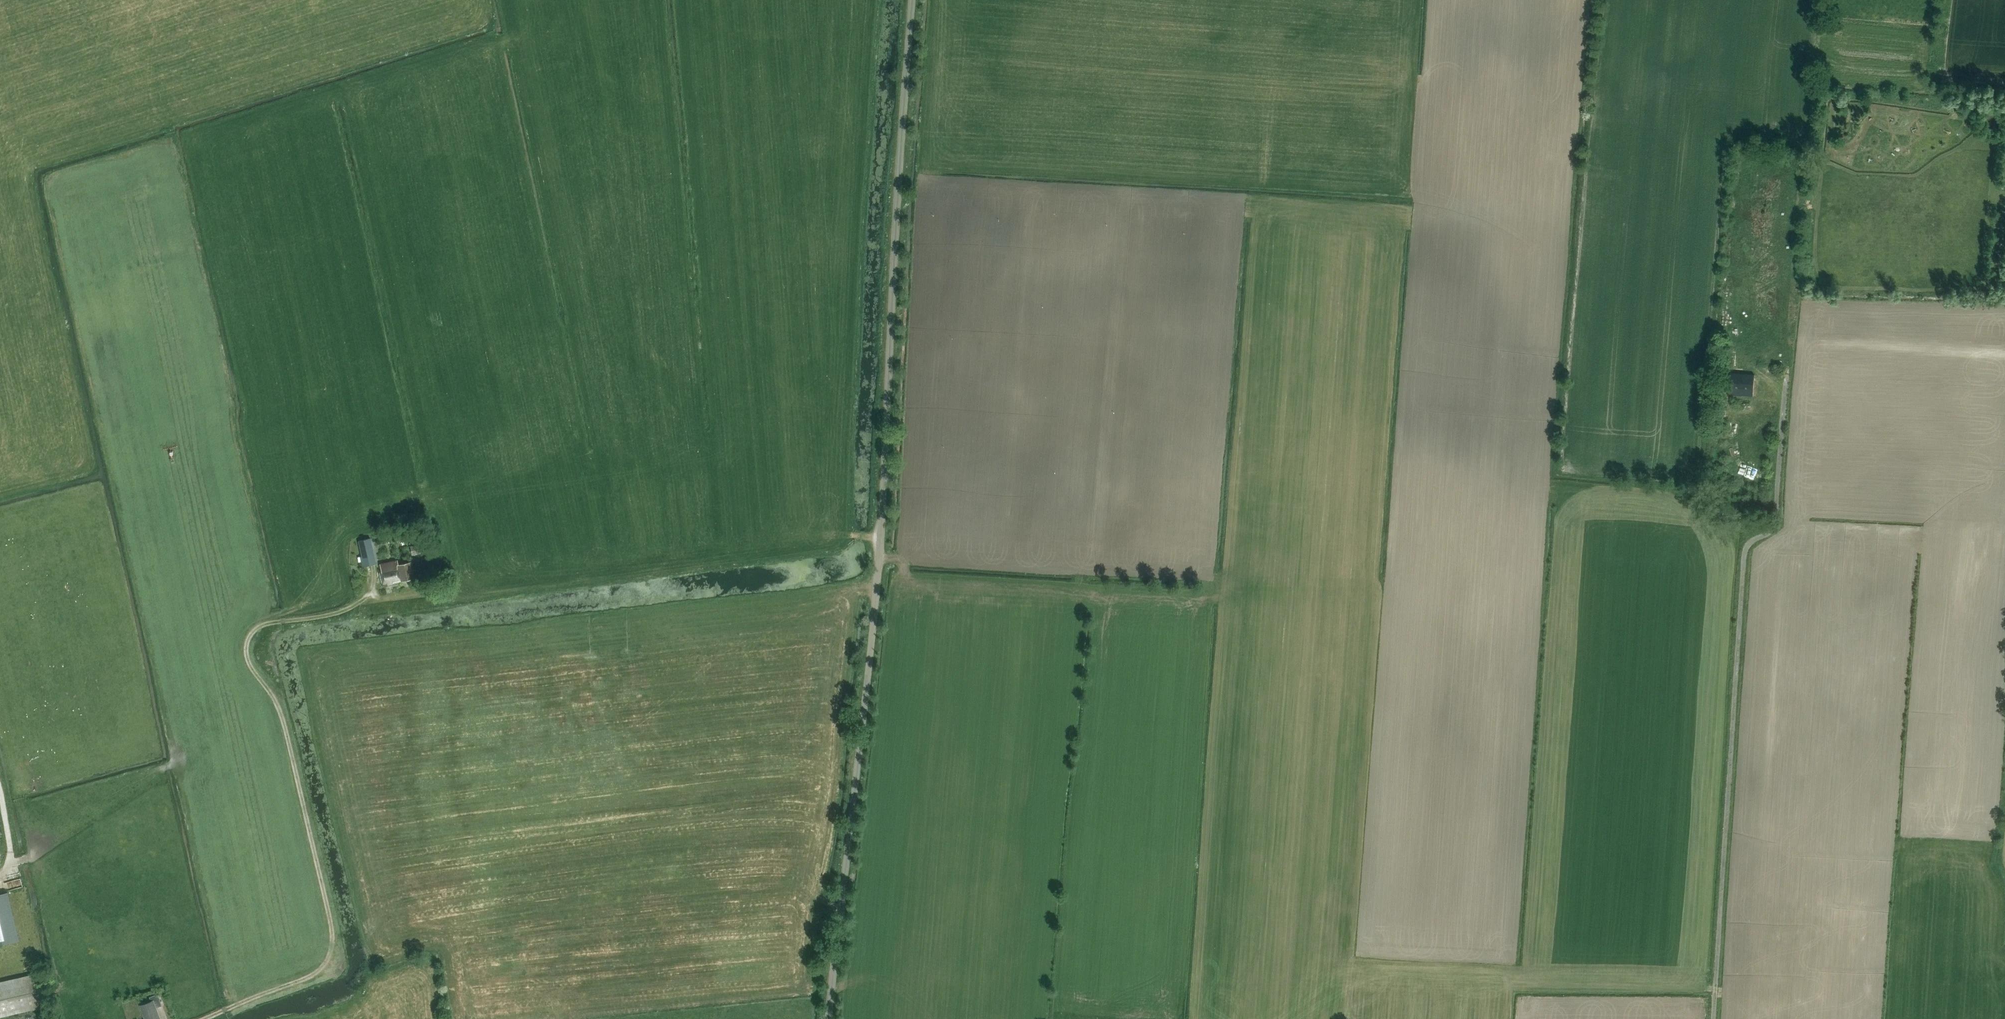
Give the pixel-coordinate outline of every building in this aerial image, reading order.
[(1717,380),(1725,380),(1726,361),(1718,361),(1717,380)] [(1741,394),(1741,392),(1752,393),(1754,378),(1750,377),(1751,375),(1733,373),(1733,388),(1732,388),(1732,393),(1741,394)] [(376,563),(370,538),(358,541),(361,556),(359,557),(362,567),(376,563)] [(410,545),(412,554),(428,552),(426,543),(410,545)] [(382,585),(415,578),(412,562),(399,565),(398,559),(380,563),(382,569),(379,569),(382,585)] [(19,940),(8,892),(0,894),(0,944),(19,940)] [(47,1006),(39,972),(0,981),(0,1017),(47,1006)] [(162,1005),(158,993),(149,997),(151,1001),(140,1005),(145,1018),(161,1018),(156,1007),(162,1005)]
